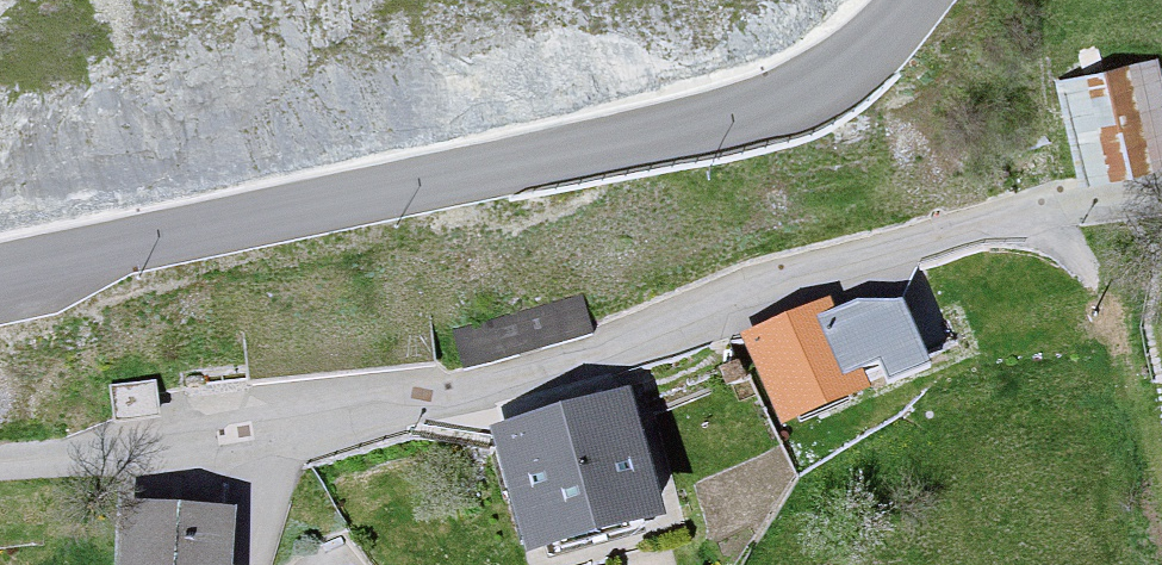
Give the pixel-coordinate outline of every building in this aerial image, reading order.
[(1065,87),(1081,175),(1161,160),(1161,136),(1150,72),(1065,87)] [(885,313),(758,350),(783,436),(910,400),(885,313)] [(629,420),(503,451),(531,564),(550,564),(658,539),(629,420)] [(132,564),(210,564),(215,511),(137,505),(132,564)]
